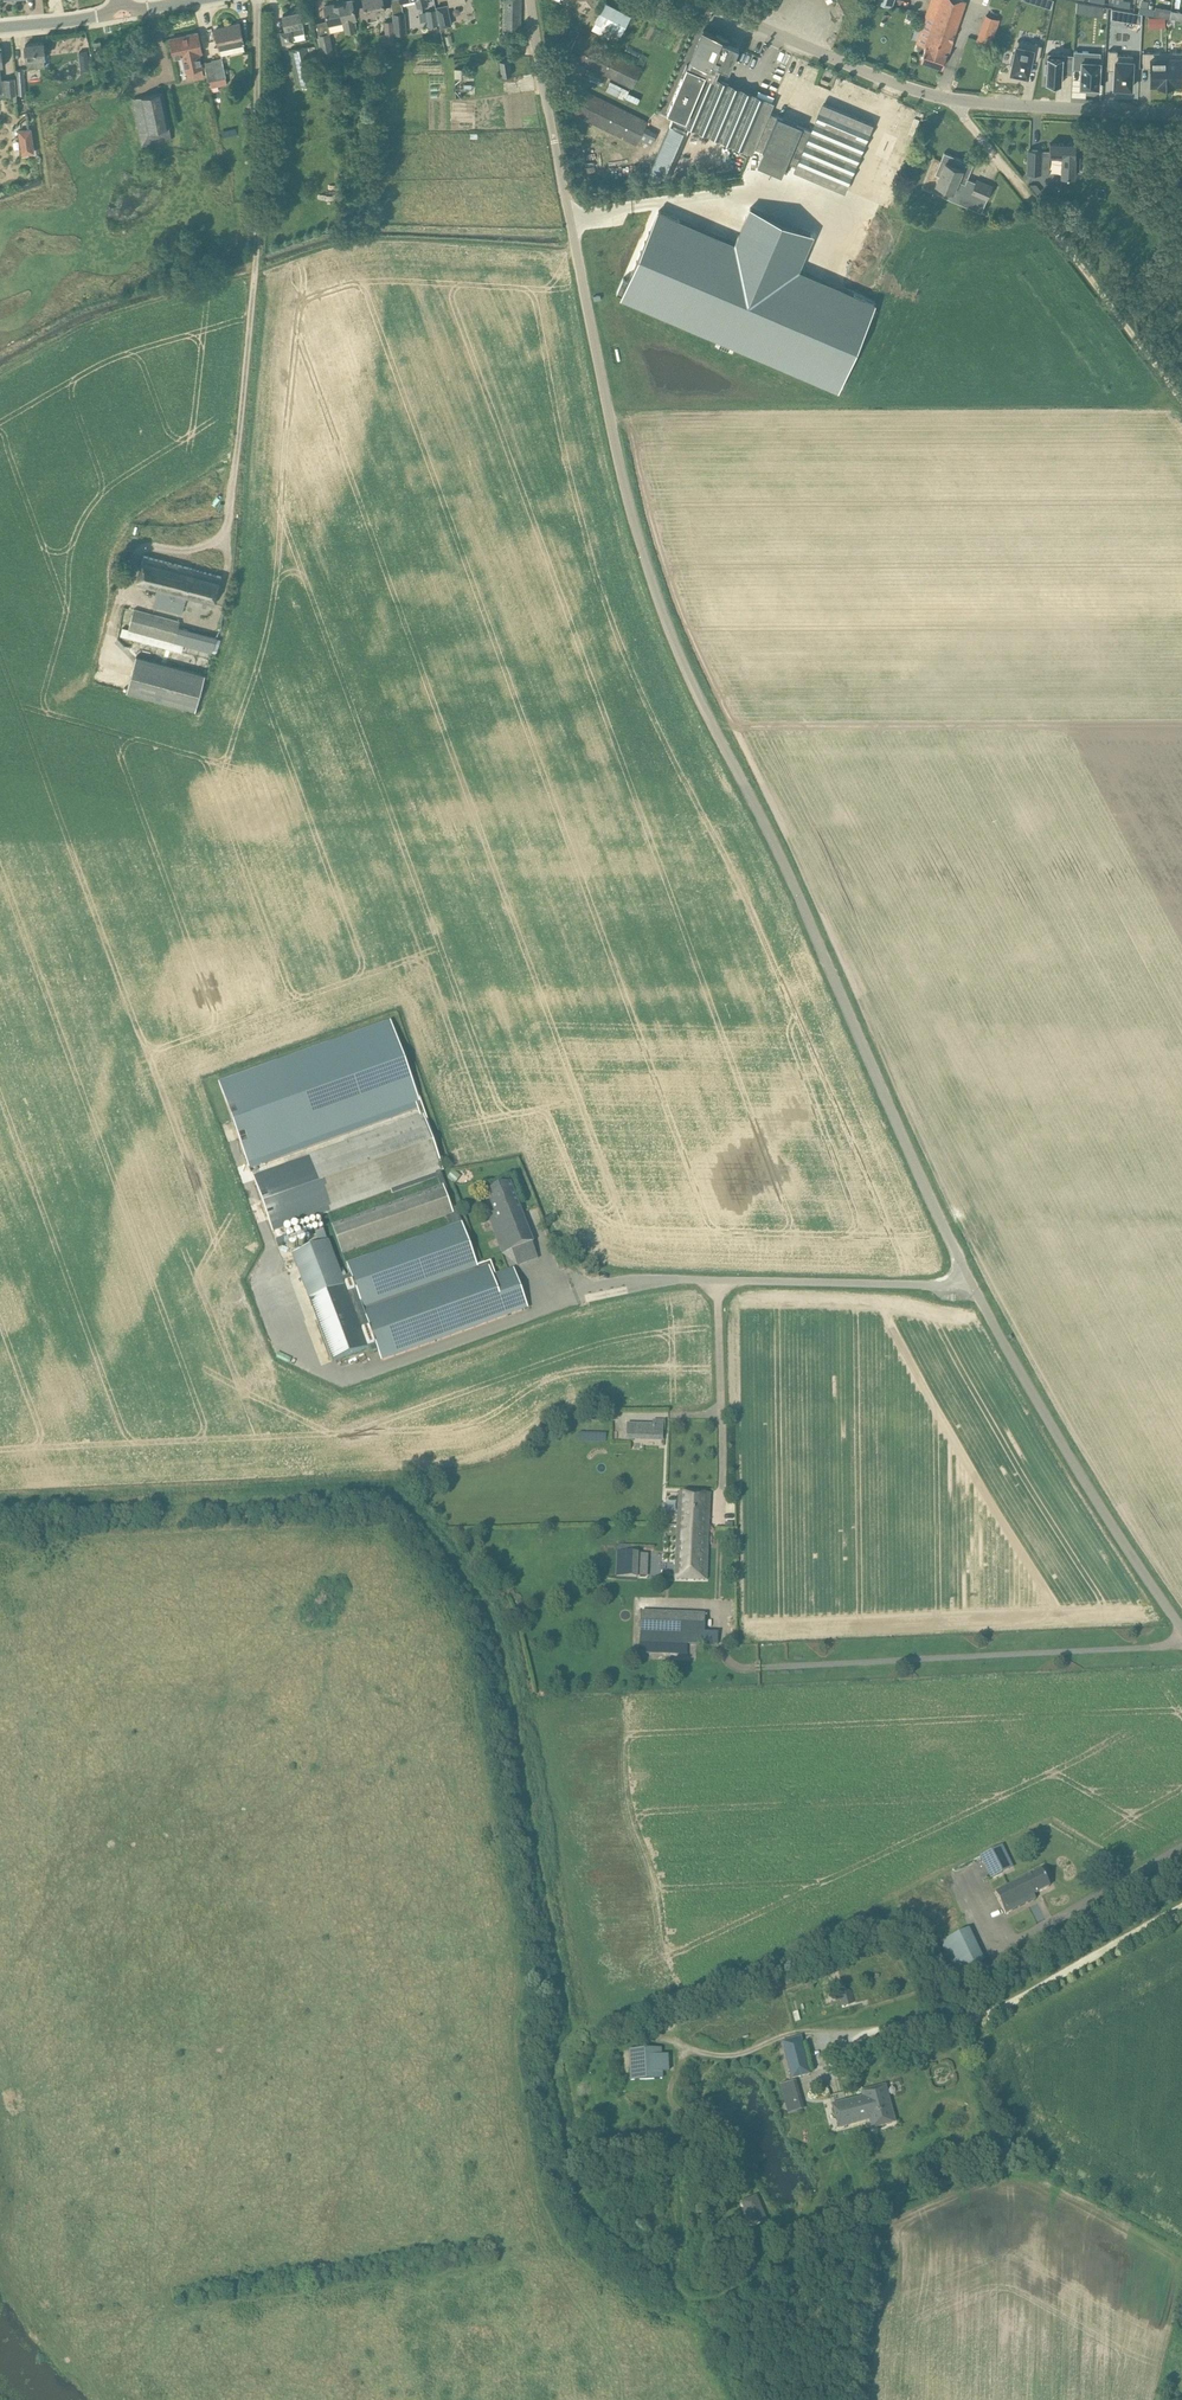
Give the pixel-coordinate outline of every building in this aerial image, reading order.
[(355,11),(352,0),(348,0),(343,1),(343,3),(325,6),(329,24),(344,20),(346,31),(356,29),(354,18),(356,18),(355,11)] [(384,5),(383,0),(364,0),(365,6),(359,7),(362,21),(378,18),(376,11),(385,9),(384,5)] [(503,28),(521,28),(521,0),(504,0),(503,28)] [(920,31),(917,42),(926,45),(921,59),(942,66),(947,52),(948,53),(952,42),(966,0),(931,0),(920,31)] [(595,22),(592,29),(608,38),(612,31),(621,35),(631,15),(605,1),(595,22)] [(447,4),(437,6),(441,26),(451,24),(447,4)] [(1092,4),(1090,14),(1102,16),(1103,6),(1092,4)] [(283,14),(286,27),(286,30),(281,31),(283,42),(294,40),(293,34),(305,32),(300,10),(283,14)] [(1171,10),(1170,17),(1178,19),(1180,11),(1171,10)] [(1127,21),(1141,23),(1142,13),(1128,11),(1127,21)] [(404,13),(393,13),(395,33),(399,33),(406,33),(404,13)] [(990,44),(999,19),(986,15),(977,40),(990,44)] [(395,33),(394,20),(384,21),(385,32),(379,33),(379,42),(395,41),(395,38),(395,33)] [(231,26),(217,29),(216,29),(220,47),(244,42),(240,23),(230,25),(231,26)] [(596,35),(581,28),(568,55),(632,87),(642,67),(593,43),(596,35)] [(716,35),(703,30),(688,66),(685,64),(666,110),(678,116),(677,121),(753,152),(755,147),(763,150),(757,164),(781,174),(784,166),(844,190),(871,124),(823,104),(812,130),(768,112),(772,102),(715,78),(721,64),(729,68),(739,46),(731,43),(729,40),(728,39),(729,38),(717,33),(716,35)] [(187,36),(172,39),(171,39),(174,57),(183,55),(186,70),(202,66),(199,52),(202,51),(198,32),(186,34),(187,36)] [(335,59),(329,32),(319,34),(321,47),(318,48),(321,62),(335,59)] [(1011,52),(1009,63),(1012,64),(1010,72),(1013,72),(1013,74),(1024,77),(1025,74),(1027,75),(1031,58),(1038,60),(1042,45),(1018,39),(1015,53),(1011,52)] [(45,56),(45,54),(44,42),(25,44),(28,68),(45,66),(44,56),(45,56)] [(316,81),(307,46),(290,50),(298,85),(316,81)] [(1109,49),(1107,68),(1115,69),(1114,86),(1117,86),(1117,89),(1128,90),(1128,87),(1131,88),(1133,54),(1117,54),(1117,50),(1109,49)] [(1081,66),(1080,86),(1099,87),(1100,61),(1088,60),(1089,51),(1074,50),(1073,65),(1081,66)] [(1143,51),(1143,67),(1151,67),(1151,83),(1157,83),(1157,84),(1166,84),(1166,51),(1143,51)] [(1166,51),(1166,84),(1174,84),(1174,82),(1181,82),(1181,66),(1181,51),(1166,51)] [(1073,54),(1048,53),(1048,63),(1045,63),(1045,72),(1047,73),(1046,82),(1047,82),(1047,84),(1055,85),(1055,83),(1061,83),(1062,72),(1065,73),(1072,73),(1073,54)] [(213,60),(217,78),(226,76),(222,58),(213,60)] [(509,58),(500,60),(503,76),(512,74),(509,58)] [(208,80),(217,78),(213,60),(204,62),(208,80)] [(455,96),(477,95),(475,66),(454,66),(455,96)] [(15,77),(1,79),(0,67),(0,91),(3,91),(3,95),(17,94),(15,77)] [(15,77),(17,94),(26,93),(24,76),(15,77)] [(606,89),(618,95),(622,86),(610,80),(606,89)] [(583,89),(572,112),(636,144),(648,121),(583,89)] [(172,139),(172,137),(162,91),(132,98),(142,146),(172,139)] [(27,94),(18,95),(20,109),(29,108),(27,94)] [(34,151),(31,128),(19,130),(22,153),(34,151)] [(1041,154),(1049,155),(1063,155),(1062,176),(1074,177),(1074,170),(1079,171),(1079,163),(1080,156),(1075,156),(1076,144),(1050,143),(1050,150),(1042,150),(1041,154)] [(1042,149),(1028,149),(1027,172),(1041,173),(1041,154),(1042,150),(1042,149)] [(944,152),(941,160),(945,162),(936,183),(946,187),(942,197),(956,203),(962,189),(986,199),(992,186),(977,179),(976,181),(967,178),(973,164),(944,152)] [(1103,166),(1103,177),(1116,177),(1116,169),(1116,166),(1112,166),(1103,166)] [(623,277),(616,292),(622,295),(621,297),(838,389),(874,302),(852,292),(798,269),(813,234),(750,207),(735,242),(658,210),(629,279),(623,277)] [(222,576),(144,555),(137,583),(158,589),(154,605),(182,613),(186,596),(214,604),(222,576)] [(134,609),(128,628),(123,627),(121,635),(181,652),(184,644),(211,651),(216,637),(178,626),(180,621),(134,609)] [(195,710),(205,674),(137,655),(127,691),(195,710)] [(388,1022),(219,1083),(248,1163),(416,1103),(420,1116),(422,1115),(433,1147),(437,1146),(404,1053),(400,1055),(388,1022)] [(420,1116),(253,1176),(273,1232),(431,1175),(442,1171),(433,1147),(422,1115),(420,1116)] [(436,1189),(334,1225),(344,1252),(445,1216),(457,1212),(455,1208),(454,1208),(442,1171),(431,1175),(436,1189)] [(510,1182),(487,1191),(495,1213),(488,1215),(503,1255),(533,1243),(510,1182)] [(450,1227),(347,1264),(352,1276),(343,1279),(369,1349),(371,1354),(378,1351),(382,1361),(525,1309),(511,1270),(496,1275),(491,1261),(478,1266),(457,1207),(455,1208),(457,1212),(445,1216),(450,1227)] [(286,1244),(284,1238),(276,1241),(279,1247),(286,1244)] [(328,1241),(292,1254),(333,1362),(369,1349),(343,1279),(328,1241)] [(284,1360),(289,1348),(272,1342),(270,1348),(276,1350),(274,1356),(284,1360)] [(646,1424),(646,1431),(663,1431),(663,1421),(653,1420),(653,1424),(646,1424)] [(680,1493),(679,1505),(675,1579),(706,1580),(710,1494),(680,1493)] [(638,1546),(618,1545),(617,1576),(637,1577),(638,1546)] [(679,1631),(641,1630),(640,1642),(717,1645),(718,1633),(705,1632),(705,1613),(679,1612),(679,1631)] [(992,1851),(982,1857),(992,1877),(1002,1872),(1004,1877),(1012,1873),(1004,1856),(996,1860),(992,1851)] [(1041,1870),(995,1893),(1005,1913),(1035,1898),(1033,1894),(1049,1886),(1041,1870)] [(968,1928),(941,1941),(957,1974),(983,1961),(968,1928)] [(853,1989),(840,1990),(841,2004),(854,2004),(853,1989)] [(801,2037),(790,2040),(783,2042),(792,2078),(810,2074),(801,2037)] [(631,2080),(662,2079),(661,2049),(630,2050),(631,2080)] [(795,2079),(779,2085),(788,2113),(805,2108),(795,2079)] [(895,2122),(888,2097),(885,2086),(868,2090),(869,2096),(833,2105),(839,2128),(876,2117),(878,2127),(895,2122)] [(767,2219),(757,2195),(740,2202),(751,2226),(767,2219)]
